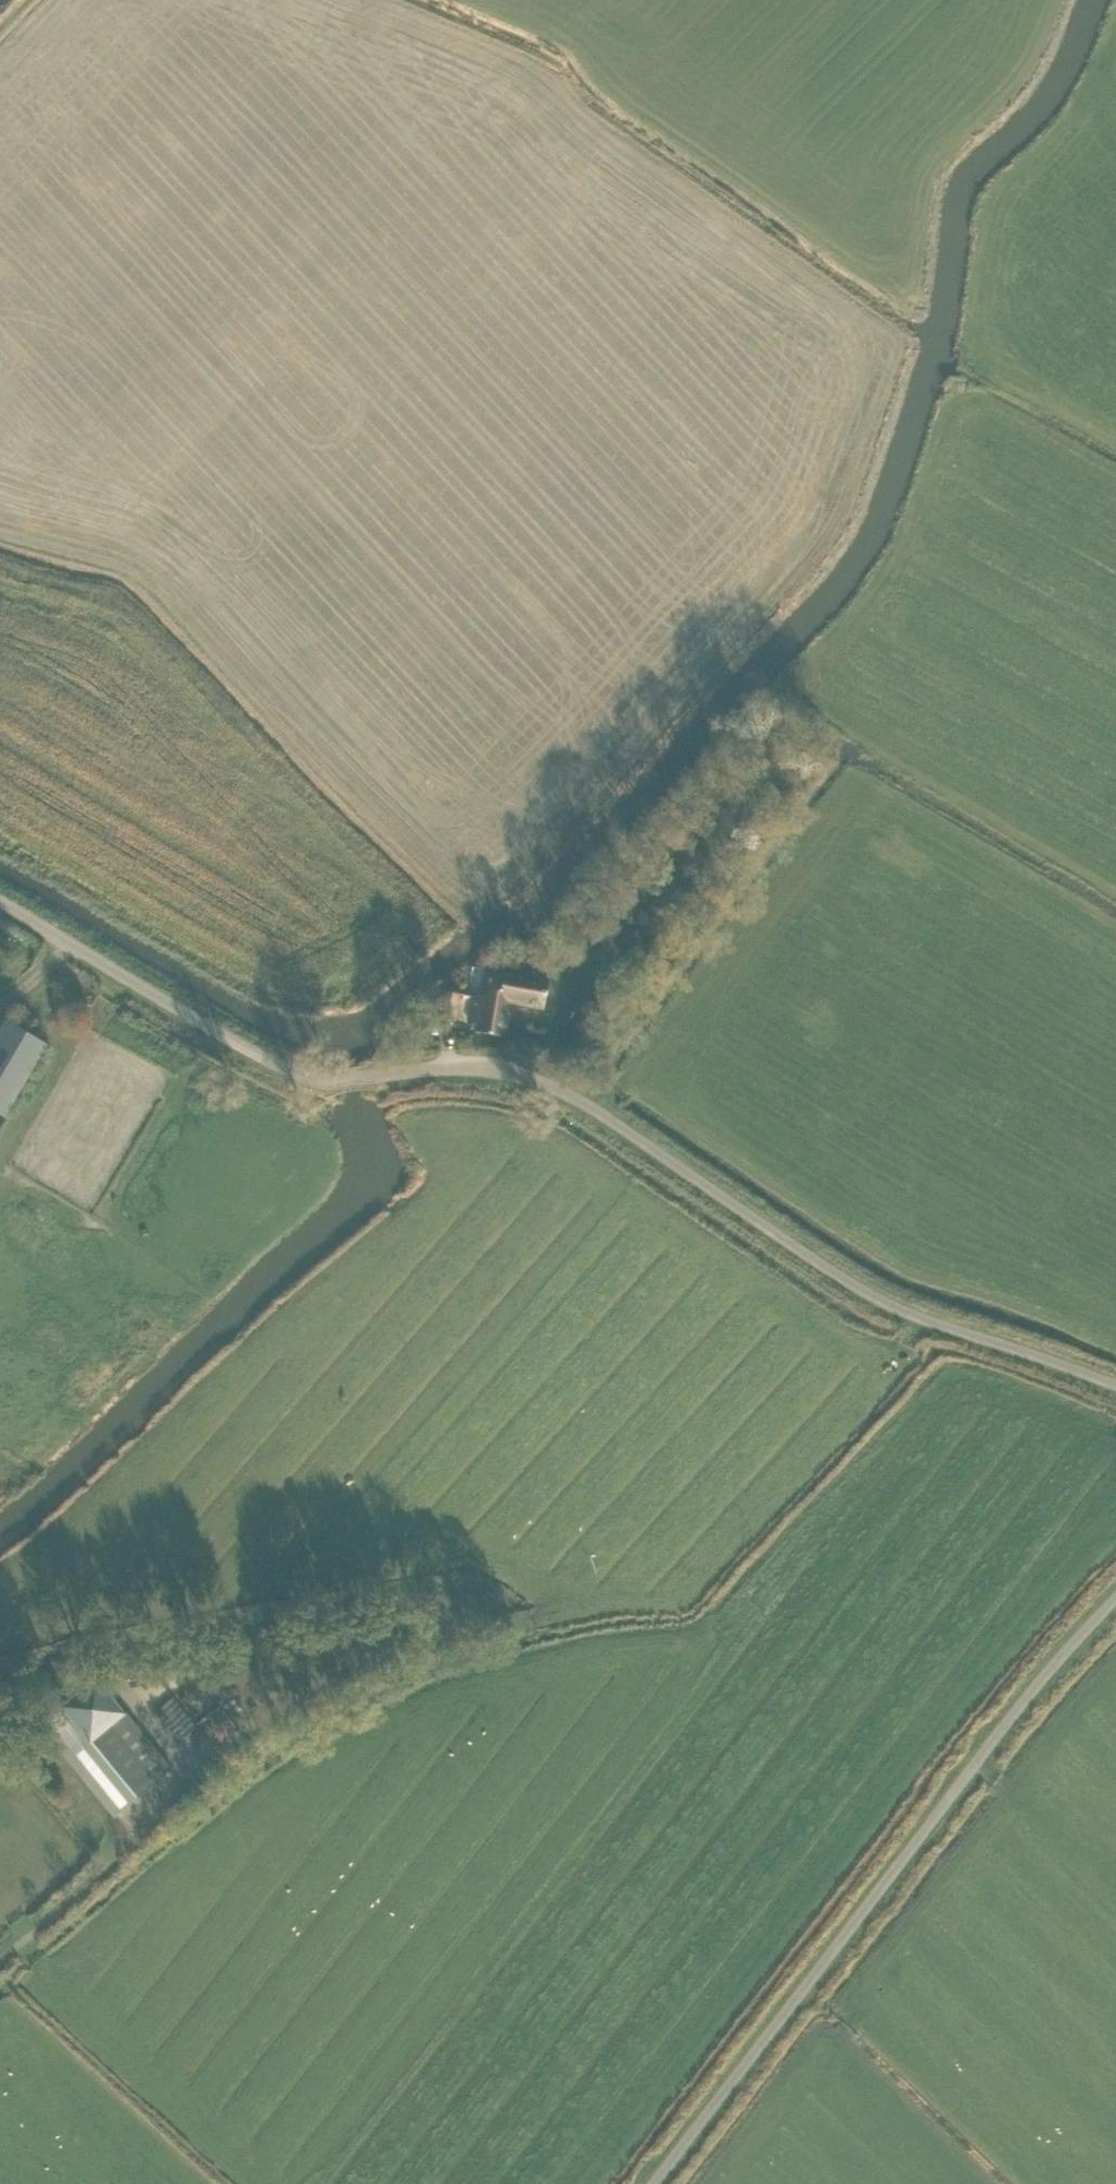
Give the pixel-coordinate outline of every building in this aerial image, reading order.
[(472,1031),(505,1037),(511,1004),(544,1008),(548,980),(483,968),(472,1031)] [(438,1018),(456,1021),(461,993),(443,990),(438,1018)] [(5,1117),(46,1046),(5,1022),(0,1030),(0,1113),(5,1117)] [(71,1759),(116,1814),(156,1782),(112,1727),(71,1759)]
